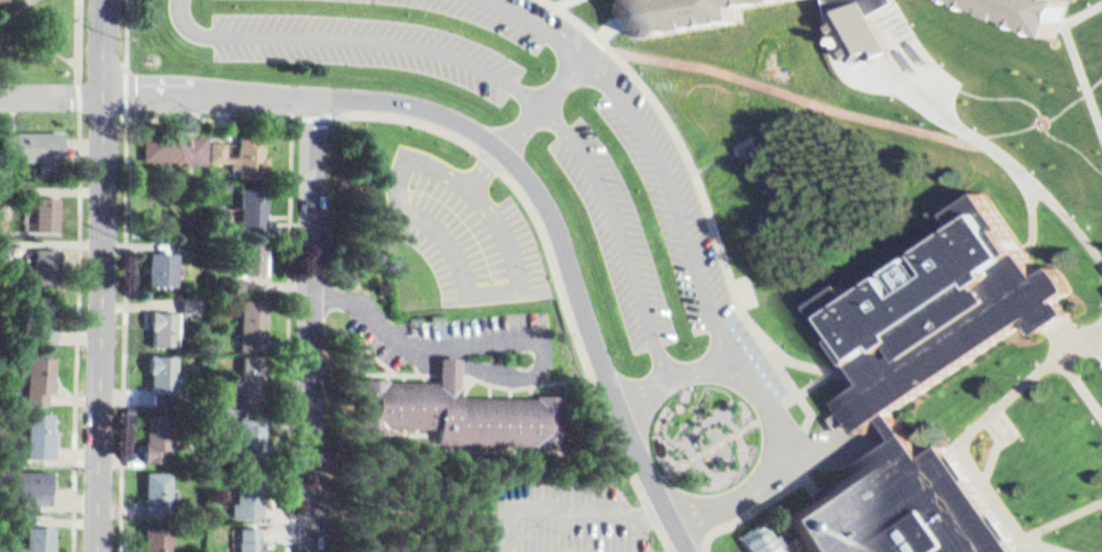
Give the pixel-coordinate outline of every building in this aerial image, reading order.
[(635,16),(638,38),(740,23),(738,10),(806,0),(632,0),(635,16)] [(831,20),(830,0),(897,0),(897,1),(874,14),(894,47),(885,53),(874,58),(872,54),(856,63),(831,20)] [(1060,25),(1070,1),(1067,0),(949,0),(948,2),(1054,43),(1060,25)] [(3,123),(63,122),(64,152),(4,154),(3,123)] [(210,128),(210,156),(143,156),(143,123),(187,123),(187,128),(210,128)] [(214,133),(214,158),(243,158),(243,170),(269,170),(269,123),(240,123),(240,145),(231,145),(231,133),(214,133)] [(244,223),(266,224),(267,181),(245,180),(244,223)] [(40,202),(40,187),(59,187),(59,223),(30,223),(29,202),(40,202)] [(820,305),(856,354),(873,379),(874,380),(847,401),(868,431),(886,422),(901,443),(916,433),(902,411),(1037,316),(1049,329),(1060,321),(1080,308),(1068,294),(1061,298),(1059,295),(1076,284),(1062,266),(1046,278),(1025,247),(988,192),(958,213),(967,228),(867,295),(855,280),(820,305)] [(244,264),(267,265),(267,234),(244,234),(244,264)] [(35,241),(58,241),(58,280),(35,280),(35,241)] [(147,243),(147,276),(175,276),(175,243),(147,243)] [(27,289),(44,289),(43,322),(58,322),(58,333),(25,332),(27,289)] [(246,292),(244,338),(265,339),(267,292),(246,292)] [(37,339),(62,339),(62,296),(37,296),(37,339)] [(202,296),(187,296),(187,310),(202,310),(202,296)] [(151,302),(179,302),(179,341),(151,340),(151,302)] [(148,347),(175,347),(175,367),(186,367),(186,390),(148,389),(148,347)] [(33,350),(54,351),(53,394),(32,393),(33,350)] [(227,400),(265,400),(264,350),(246,350),(247,372),(238,372),(238,382),(227,382),(227,400)] [(367,372),(439,372),(439,351),(458,350),(458,386),(562,385),(562,433),(367,434),(367,372)] [(34,405),(60,405),(60,448),(34,446),(34,405)] [(147,406),(146,451),(172,452),(172,407),(147,406)] [(243,410),(265,411),(265,455),(242,455),(243,410)] [(793,525),(800,534),(812,551),(1019,551),(1013,543),(950,453),(947,448),(932,457),(916,433),(901,443),(823,496),(789,518),(793,525)] [(24,459),(55,459),(55,497),(40,497),(40,487),(24,487),(24,459)] [(147,464),(170,464),(170,509),(148,509),(147,464)] [(233,512),(264,511),(263,468),(240,470),(241,496),(233,496),(233,512)] [(761,551),(795,551),(789,542),(800,534),(793,525),(782,532),(772,518),(749,533),(761,551)] [(148,551),(171,551),(170,519),(147,519),(148,551)] [(239,551),(263,551),(263,521),(239,521),(239,551)] [(62,526),(62,551),(34,551),(35,526),(62,526)]
